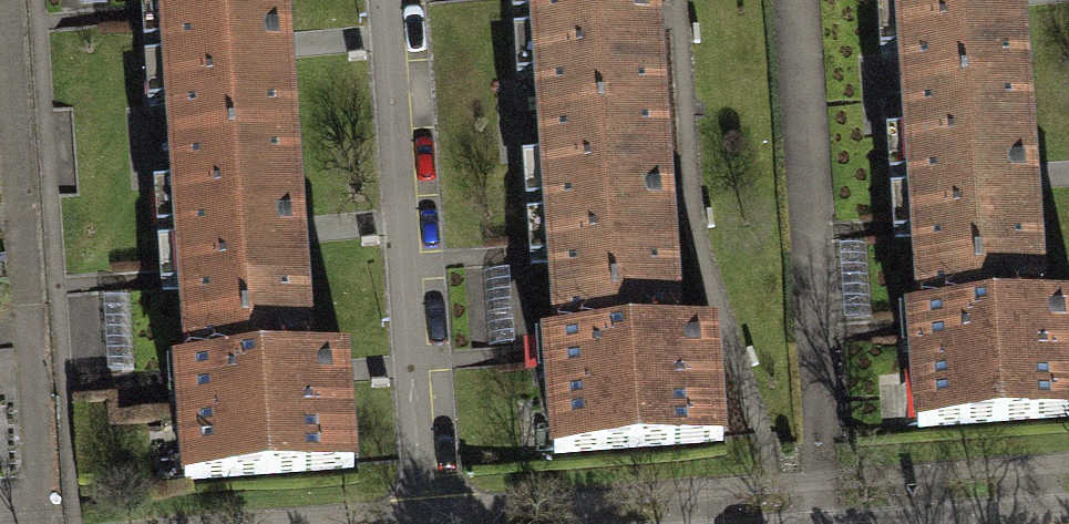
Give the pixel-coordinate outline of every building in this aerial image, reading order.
[(284,0),(162,0),(162,2),(151,3),(158,105),(170,105),(173,147),(294,137),(284,0)] [(663,110),(655,0),(521,0),(527,79),(538,78),(541,119),(663,110)] [(1026,84),(1020,0),(887,0),(891,52),(903,51),(906,92),(1026,84)] [(918,277),(1039,268),(1026,84),(906,92),(909,134),(897,135),(904,236),(916,235),(918,277)] [(555,303),(677,294),(663,110),(541,119),(545,160),(533,161),(540,264),(552,263),(555,303)] [(307,321),(294,137),(173,147),(175,186),(164,187),(171,289),(183,289),(186,331),(307,321)] [(918,277),(921,315),(910,315),(918,428),(1068,417),(1068,328),(1044,330),(1039,268),(918,277)] [(677,294),(555,303),(557,340),(548,340),(550,375),(548,375),(554,454),(723,442),(717,354),(690,356),(688,330),(680,331),(677,294)] [(310,357),(307,321),(186,331),(189,367),(179,368),(181,400),(179,400),(185,481),(354,469),(348,380),(322,381),(320,356),(310,357)]
